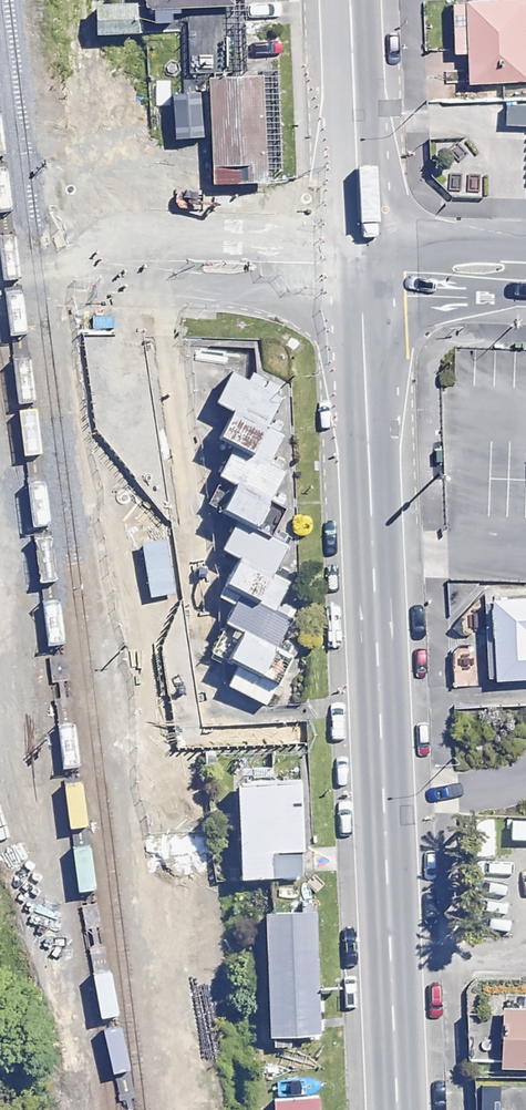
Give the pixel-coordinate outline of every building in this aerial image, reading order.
[(126,15),(230,13),(229,0),(126,0),(126,15)] [(525,96),(525,0),(452,0),(449,64),(511,67),(510,95),(525,96)] [(270,64),(203,65),(206,182),(272,181),(270,64)] [(284,400),(230,373),(215,404),(232,414),(218,443),(232,450),(216,481),(235,491),(221,518),(235,525),(221,552),(234,559),(214,599),(229,607),(218,628),(226,632),(214,655),(237,667),(228,684),(268,704),(277,687),(285,691),(302,658),(279,647),(296,614),(282,606),(293,584),(275,575),(289,549),(284,547),(290,537),(285,534),(294,515),(282,509),(287,499),(276,494),(288,471),(273,463),(288,434),(271,426),(284,400)] [(174,594),(164,541),(139,545),(149,599),(174,594)] [(481,594),(485,685),(525,683),(525,592),(481,594)] [(309,769),(238,773),(243,869),(314,865),(309,769)] [(332,903),(269,904),(271,1042),(333,1041),(332,903)] [(508,1012),(508,1071),(525,1072),(525,1013),(508,1012)]
